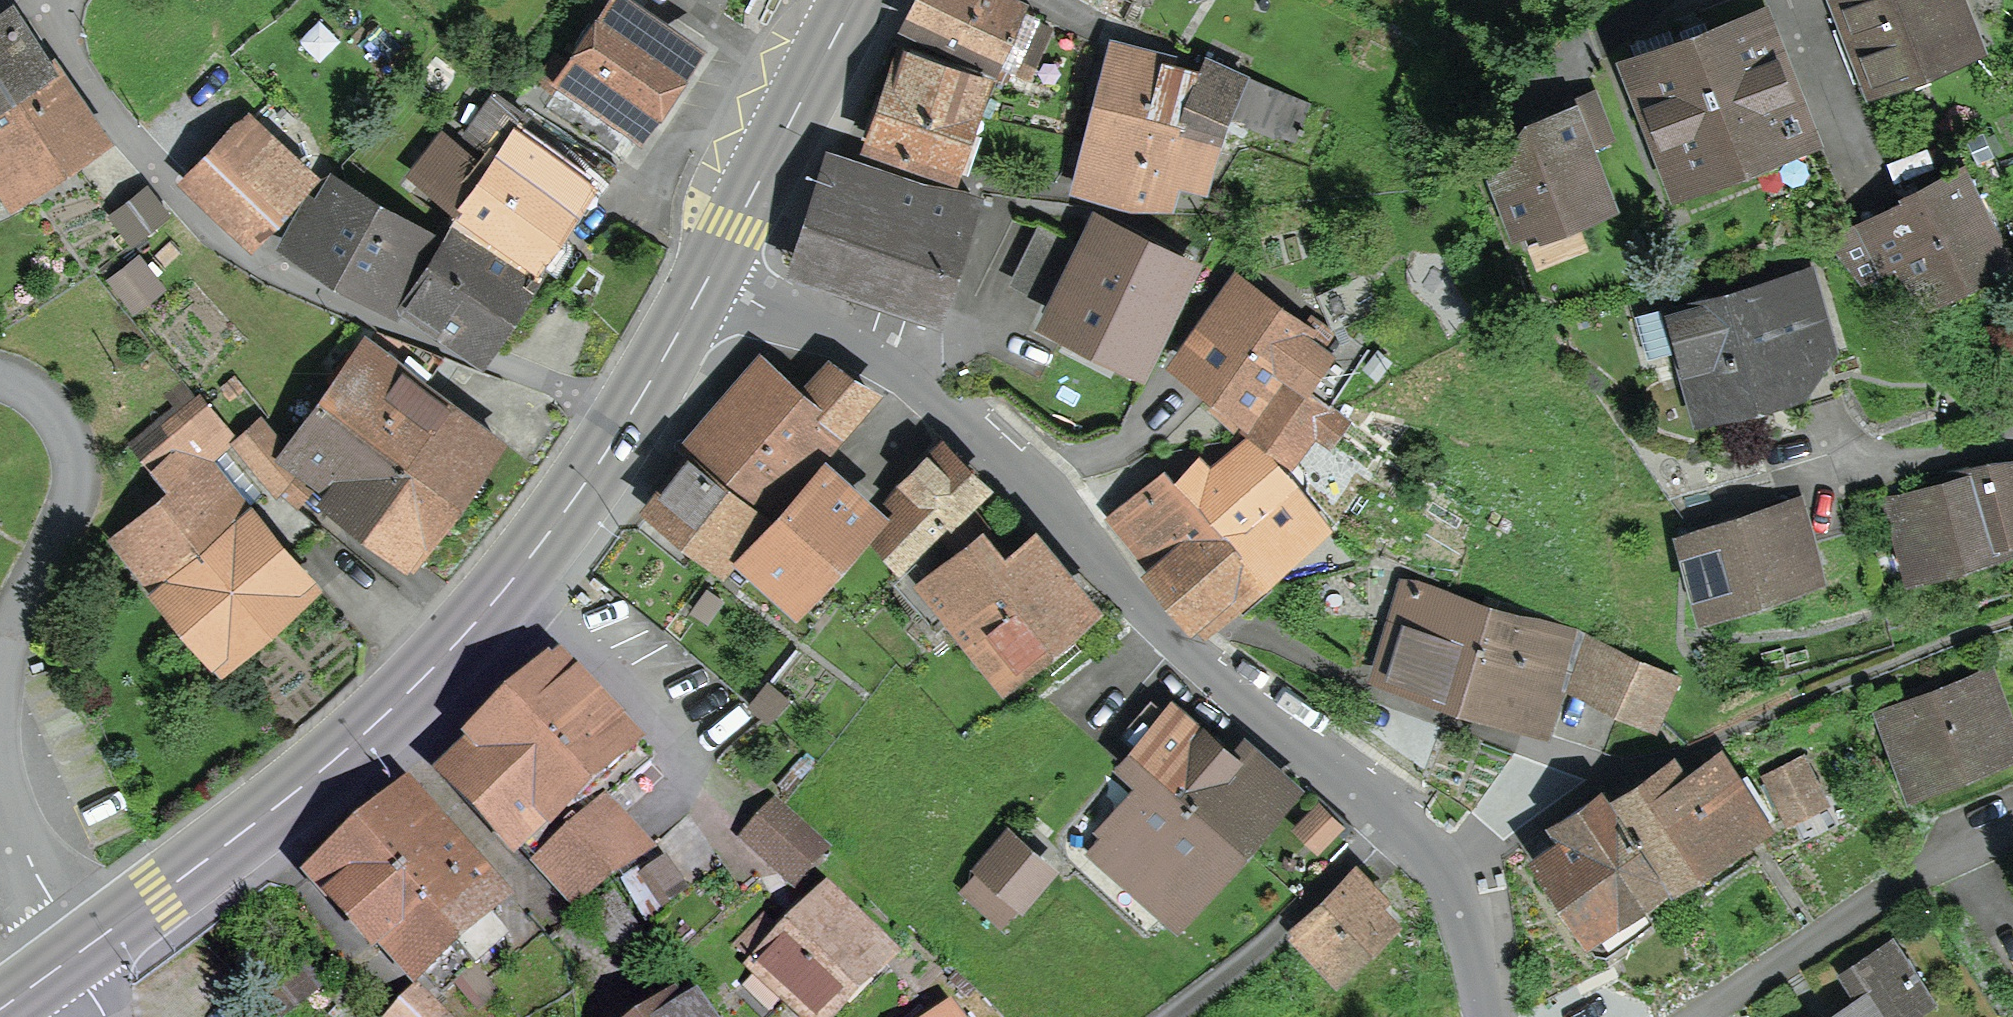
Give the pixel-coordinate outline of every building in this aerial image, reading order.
[(545,109),(621,160),(686,63),(682,47),(635,16),(647,0),(588,0),(578,16),(588,23),(575,43),(584,49),(545,109)] [(912,23),(1011,69),(1035,13),(1007,0),(923,0),(912,23)] [(1679,175),(1802,127),(1753,0),(1726,0),(1700,10),(1709,35),(1636,63),(1679,175)] [(1855,82),(1971,39),(1955,0),(1829,0),(1839,26),(1833,28),(1855,82)] [(42,64),(11,16),(0,24),(0,93),(42,64)] [(1034,21),(1020,54),(1034,60),(1048,28),(1034,21)] [(908,44),(876,140),(948,168),(982,72),(908,44)] [(1215,136),(1220,121),(1225,122),(1246,76),(1208,61),(1200,81),(1165,71),(1168,63),(1113,48),(1097,113),(1215,136)] [(90,135),(42,64),(0,93),(0,194),(90,135)] [(1294,140),(1309,103),(1246,76),(1229,113),(1294,140)] [(524,114),(495,93),(466,133),(481,144),(495,154),(485,168),(460,205),(464,208),(532,255),(579,191),(592,200),(617,167),(528,108),(524,114)] [(1182,172),(1202,178),(1215,136),(1097,113),(1087,149),(1182,172)] [(1550,208),(1554,221),(1604,202),(1569,113),(1541,124),(1543,131),(1524,138),(1500,174),(1518,220),(1550,208)] [(458,204),(460,205),(485,168),(471,159),(481,144),(466,133),(461,129),(425,175),(459,202),(458,204)] [(189,176),(247,232),(288,191),(228,136),(189,176)] [(1168,183),(1177,186),(1182,172),(1087,149),(1078,186),(1133,199),(1164,197),(1168,183)] [(807,274),(811,263),(933,304),(970,192),(918,183),(838,157),(797,271),(807,274)] [(1955,280),(1999,258),(1958,176),(1907,202),(1909,206),(1864,230),(1884,270),(1908,258),(1920,282),(1948,267),(1955,280)] [(288,239),(392,298),(427,236),(334,182),(322,204),(312,198),(288,239)] [(421,301),(417,307),(473,343),(532,255),(464,208),(412,294),(421,301)] [(1099,221),(1055,310),(1145,354),(1189,265),(1099,221)] [(1788,355),(1793,346),(1823,337),(1807,280),(1771,290),(1769,285),(1673,312),(1700,408),(1795,381),(1788,355)] [(1278,365),(1299,380),(1321,349),(1301,335),(1304,331),(1237,281),(1181,357),(1247,407),(1278,365)] [(492,433),(423,381),(441,355),(377,331),(326,401),(449,492),(492,433)] [(731,414),(694,456),(763,515),(869,392),(827,365),(798,399),(757,364),(721,405),(731,414)] [(1312,426),(1329,439),(1343,423),(1285,378),(1253,419),(1295,450),(1312,426)] [(198,398),(139,447),(155,465),(214,416),(198,398)] [(330,497),(404,552),(449,492),(326,401),(296,443),(338,473),(330,484),(337,488),(330,497)] [(261,422),(238,442),(275,486),(293,500),(313,477),(294,462),(261,422)] [(902,515),(876,542),(902,567),(980,486),(936,444),(904,477),(886,500),(902,515)] [(1216,482),(1199,466),(1181,486),(1210,512),(1257,568),(1316,519),(1256,449),(1216,482)] [(718,564),(740,582),(757,562),(749,555),(776,525),(763,515),(694,456),(652,509),(670,524),(679,513),(728,552),(718,564)] [(288,556),(323,527),(275,486),(247,509),(208,463),(133,528),(173,576),(159,588),(214,653),(304,575),(288,556)] [(2012,526),(2012,467),(1972,479),(1968,466),(1947,472),(1951,486),(1896,501),(1913,560),(2010,532),(2008,527),(2012,526)] [(867,510),(824,471),(776,525),(749,555),(757,562),(792,593),(867,510)] [(1115,510),(1201,615),(1257,568),(1210,512),(1181,486),(1165,471),(1115,510)] [(1687,537),(1705,595),(1810,564),(1793,505),(1687,537)] [(957,614),(1004,670),(1085,600),(1036,539),(1005,565),(961,514),(892,583),(936,632),(957,614)] [(1404,582),(1376,668),(1465,697),(1493,617),(1444,601),(1446,596),(1404,582)] [(1545,722),(1571,641),(1493,617),(1465,697),(1545,722)] [(1575,681),(1660,718),(1677,677),(1596,639),(1586,634),(1579,650),(1587,654),(1575,681)] [(572,904),(646,852),(603,807),(651,761),(566,665),(446,781),(509,847),(514,842),(572,904)] [(1888,700),(1918,776),(2005,743),(1981,681),(1918,706),(1912,690),(1888,700)] [(1123,731),(1139,745),(1134,751),(1163,775),(1234,838),(1285,780),(1242,742),(1232,753),(1225,746),(1217,755),(1168,711),(1166,713),(1151,700),(1123,731)] [(1769,777),(1788,814),(1820,799),(1801,761),(1769,777)] [(1678,797),(1664,776),(1616,808),(1663,877),(1719,839),(1724,847),(1760,823),(1723,767),(1678,797)] [(1097,850),(1168,912),(1234,838),(1163,775),(1097,850)] [(1544,856),(1591,925),(1663,877),(1616,808),(1604,791),(1552,826),(1564,843),(1544,856)] [(503,901),(413,799),(366,841),(456,944),(503,901)] [(1308,859),(1332,832),(1307,810),(1283,837),(1308,859)] [(753,840),(793,877),(817,851),(776,814),(753,840)] [(1012,836),(967,889),(1001,918),(1046,865),(1012,836)] [(442,995),(474,966),(456,944),(366,841),(318,883),(375,949),(390,936),(442,995)] [(1379,893),(1358,872),(1296,932),(1333,969),(1382,922),(1366,905),(1379,893)] [(587,910),(616,951),(641,933),(612,892),(587,910)] [(812,1016),(821,1016),(880,958),(825,902),(736,991),(763,1016),(768,1016),(790,995),(812,1016)] [(1929,1000),(1896,951),(1850,981),(1863,1002),(1840,1016),(1903,1016),(1929,1000)] [(260,998),(276,1016),(309,991),(293,971),(260,998)] [(418,994),(395,1016),(442,1016),(418,994)]
